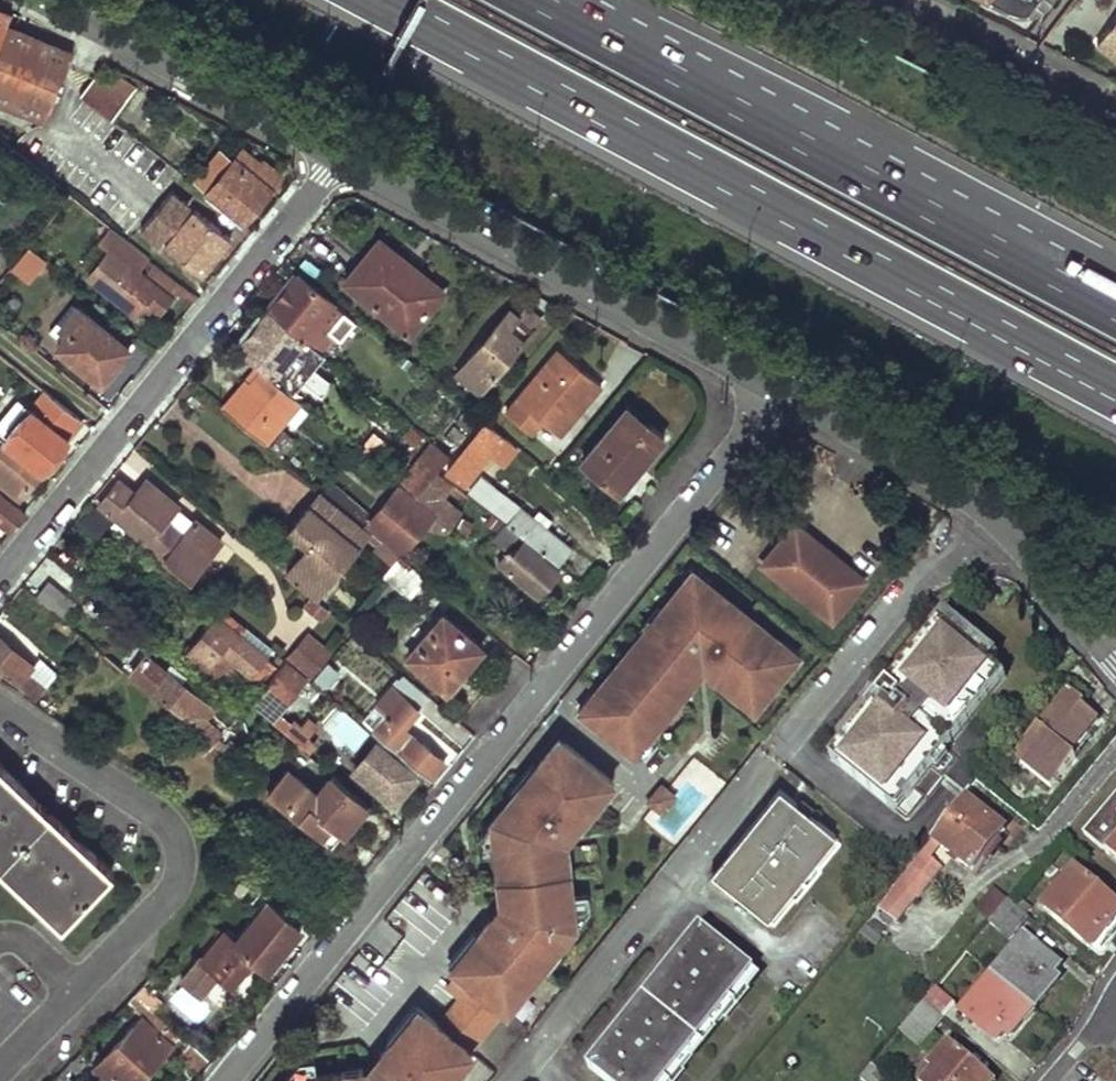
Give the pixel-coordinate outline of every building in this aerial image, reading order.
[(1106,20),(1115,28),(1115,8),(1106,20)] [(9,105),(12,96),(22,100),(19,109),(40,117),(43,109),(50,111),(70,57),(64,54),(67,46),(47,38),(43,46),(33,43),(37,34),(14,25),(11,34),(5,31),(9,24),(13,14),(1,9),(0,11),(0,101),(9,105)] [(1093,38),(1115,55),(1115,28),(1106,20),(1093,38)] [(9,24),(5,31),(11,34),(14,25),(9,24)] [(37,34),(33,43),(43,46),(47,38),(37,34)] [(67,46),(64,54),(70,57),(74,49),(67,46)] [(97,74),(80,96),(110,120),(126,98),(97,74)] [(12,96),(9,105),(19,109),(22,100),(12,96)] [(43,109),(40,117),(47,120),(50,111),(43,109)] [(228,149),(221,158),(230,165),(237,156),(228,149)] [(243,149),(240,152),(277,182),(281,176),(261,160),(260,162),(243,149)] [(210,190),(206,196),(242,224),(256,207),(277,182),(240,152),(237,156),(230,165),(210,190)] [(217,154),(196,180),(210,190),(230,165),(221,158),(217,154)] [(171,190),(141,227),(158,240),(163,235),(169,241),(165,247),(199,275),(209,262),(228,238),(194,211),(188,218),(181,211),(187,204),(171,190)] [(120,237),(88,276),(136,314),(147,301),(160,311),(181,285),(120,237)] [(379,238),(344,281),(408,333),(443,290),(379,238)] [(30,283),(47,260),(28,246),(11,268),(30,283)] [(277,303),(271,311),(315,347),(333,324),(323,316),(333,303),(299,276),(277,303)] [(66,336),(58,346),(101,381),(114,364),(128,346),(75,303),(56,327),(66,336)] [(520,312),(510,303),(453,372),(480,394),(544,317),(535,309),(527,303),(520,312)] [(315,347),(271,311),(250,336),(245,332),(242,336),(234,346),(257,366),(263,370),(292,394),(302,382),(316,394),(330,377),(316,365),(325,354),(315,347)] [(559,349),(505,411),(532,433),(542,421),(552,429),(583,394),(588,398),(601,383),(581,366),(559,349)] [(257,366),(245,380),(250,385),(263,370),(257,366)] [(234,394),(223,408),(265,444),(301,402),(292,394),(263,370),(250,385),(245,380),(234,394)] [(46,391),(6,440),(43,468),(60,447),(82,419),(46,391)] [(583,394),(552,429),(557,434),(588,398),(583,394)] [(446,436),(457,446),(480,416),(468,407),(446,436)] [(631,407),(614,429),(620,434),(637,412),(631,407)] [(614,429),(584,466),(618,493),(644,461),(643,460),(647,454),(651,457),(667,436),(637,412),(620,434),(614,429)] [(450,455),(442,466),(465,485),(491,454),(501,462),(506,456),(512,449),(501,440),(504,436),(480,416),(457,446),(450,455)] [(15,503),(28,486),(43,468),(6,440),(0,448),(0,491),(15,503)] [(442,466),(450,455),(431,441),(412,464),(431,479),(437,472),(442,466)] [(644,461),(618,493),(622,496),(647,464),(644,461)] [(346,497),(339,506),(367,530),(379,540),(382,536),(401,552),(423,526),(448,530),(461,512),(443,498),(453,485),(437,472),(431,479),(417,498),(400,484),(371,518),(346,497)] [(530,511),(494,481),(483,472),(470,488),(481,497),(554,557),(567,542),(543,522),(549,514),(536,503),(530,511)] [(105,484),(92,500),(181,574),(212,536),(187,515),(175,529),(158,513),(169,501),(137,474),(127,487),(112,475),(105,484)] [(346,497),(331,484),(324,494),(339,506),(346,497)] [(10,531),(17,522),(26,511),(15,503),(0,491),(0,523),(10,531)] [(307,545),(283,575),(311,598),(367,530),(339,506),(324,494),(323,493),(291,532),(307,545)] [(793,520),(757,565),(769,569),(787,545),(788,546),(791,543),(795,540),(797,539),(802,538),(805,538),(811,541),(812,540),(849,570),(844,576),(857,586),(831,619),(831,624),(867,579),(793,520)] [(787,545),(769,569),(831,619),(857,586),(844,576),(849,570),(812,540),(811,541),(805,538),(802,538),(797,539),(795,540),(791,543),(788,546),(787,545)] [(508,548),(496,562),(537,596),(558,571),(523,540),(513,552),(508,548)] [(388,549),(371,570),(398,591),(415,571),(388,549)] [(769,569),(757,565),(831,624),(831,619),(769,569)] [(41,581),(34,590),(66,617),(77,604),(45,576),(41,581)] [(777,640),(701,578),(694,587),(686,580),(662,610),(665,613),(640,643),(637,641),(597,689),(605,695),(586,717),(633,756),(690,686),(685,681),(697,665),(703,670),(733,695),(738,689),(758,705),(793,662),(773,645),(777,640)] [(311,598),(303,607),(320,620),(327,612),(311,598)] [(832,759),(906,819),(910,818),(945,775),(965,791),(1003,744),(984,729),(1002,707),(990,697),(1006,676),(991,663),(999,653),(945,610),(943,612),(944,614),(932,628),(935,630),(832,759)] [(215,617),(186,653),(204,668),(220,649),(259,682),(273,665),(240,638),(246,632),(225,615),(220,621),(215,617)] [(441,615),(406,656),(445,689),(458,675),(452,670),(475,643),(441,615)] [(308,635),(287,658),(308,676),(329,652),(308,635)] [(18,685),(27,675),(34,667),(17,652),(0,637),(0,670),(18,685)] [(27,675),(43,690),(51,681),(57,672),(24,644),(17,652),(34,667),(27,675)] [(91,673),(109,688),(124,669),(106,653),(91,673)] [(144,658),(130,674),(195,728),(208,711),(144,658)] [(340,675),(325,662),(312,678),(327,691),(340,675)] [(285,664),(253,705),(272,721),(304,680),(285,664)] [(697,665),(685,681),(690,686),(703,670),(697,665)] [(401,674),(362,720),(430,777),(444,760),(404,726),(429,697),(401,674)] [(27,675),(18,685),(36,699),(43,690),(27,675)] [(1085,702),(1070,690),(1016,756),(1050,786),(1076,756),(1072,752),(1098,721),(1082,706),(1085,702)] [(343,707),(322,725),(349,757),(370,739),(343,707)] [(306,721),(291,738),(300,745),(314,728),(306,721)] [(204,723),(196,734),(216,751),(221,745),(216,741),(220,736),(204,723)] [(394,800),(417,772),(379,740),(355,768),(394,800)] [(612,781),(565,743),(547,765),(544,762),(527,783),(523,780),(483,830),(494,840),(498,878),(502,878),(504,893),(507,913),(504,913),(499,917),(497,920),(497,925),(498,928),(488,920),(450,966),(456,971),(502,1008),(514,992),(516,994),(582,915),(571,906),(567,869),(561,870),(559,848),(558,828),(564,825),(566,822),(567,818),(573,823),(591,802),(594,804),(612,781)] [(63,921),(113,866),(24,785),(10,772),(0,763),(0,864),(63,921)] [(285,769),(267,793),(299,819),(310,804),(341,830),(345,833),(369,805),(333,776),(318,795),(285,769)] [(673,797),(660,785),(646,802),(660,813),(673,797)] [(779,789),(771,798),(828,844),(835,835),(779,789)] [(1008,826),(971,795),(938,836),(975,867),(1008,826)] [(768,919),(828,844),(771,798),(728,852),(734,856),(717,878),(768,919)] [(1086,835),(1115,861),(1115,800),(1086,835)] [(310,804),(299,819),(330,845),(341,830),(310,804)] [(947,862),(929,847),(884,902),(902,917),(947,862)] [(561,870),(567,869),(570,869),(568,848),(559,848),(561,870)] [(1043,908),(1091,949),(1115,919),(1115,905),(1075,870),(1043,908)] [(502,878),(498,878),(494,878),(496,893),(504,893),(502,878)] [(226,936),(205,962),(201,958),(181,982),(203,999),(223,975),(232,983),(251,959),(266,969),(299,927),(263,898),(257,905),(263,909),(235,943),(226,936)] [(1022,898),(1016,905),(1028,915),(1034,908),(1022,898)] [(1010,899),(991,922),(1011,939),(1030,917),(1028,915),(1016,905),(1010,899)] [(594,1073),(604,1080),(667,1080),(755,972),(707,933),(594,1073)] [(1026,936),(994,974),(1035,1009),(1059,981),(1054,975),(1062,966),(1026,936)] [(502,1008),(456,971),(446,985),(460,996),(438,1024),(468,1049),(502,1008)] [(994,974),(962,1011),(997,1042),(1005,1033),(1010,1038),(1035,1009),(994,974)] [(143,986),(132,998),(148,1010),(151,1013),(160,1002),(143,986)] [(937,988),(926,1001),(945,1018),(946,1019),(958,1005),(937,988)] [(926,1001),(900,1033),(918,1048),(945,1018),(926,1001)] [(418,1006),(380,1053),(390,1061),(384,1063),(382,1065),(381,1069),(381,1071),(361,1074),(341,1076),(340,1071),(304,1076),(292,1066),(280,1080),(447,1080),(459,1067),(456,1064),(468,1049),(438,1024),(418,1006)] [(98,1067),(116,1080),(138,1080),(167,1047),(178,1056),(189,1042),(151,1013),(148,1010),(98,1067)] [(189,1042),(178,1056),(198,1071),(208,1058),(189,1042)] [(926,1080),(994,1080),(949,1043),(935,1060),(940,1064),(926,1080)] [(863,1079),(865,1080),(893,1080),(874,1064),(863,1079)] [(341,1076),(361,1074),(360,1066),(339,1068),(340,1071),(341,1076)] [(98,1067),(93,1072),(104,1080),(116,1080),(98,1067)]
